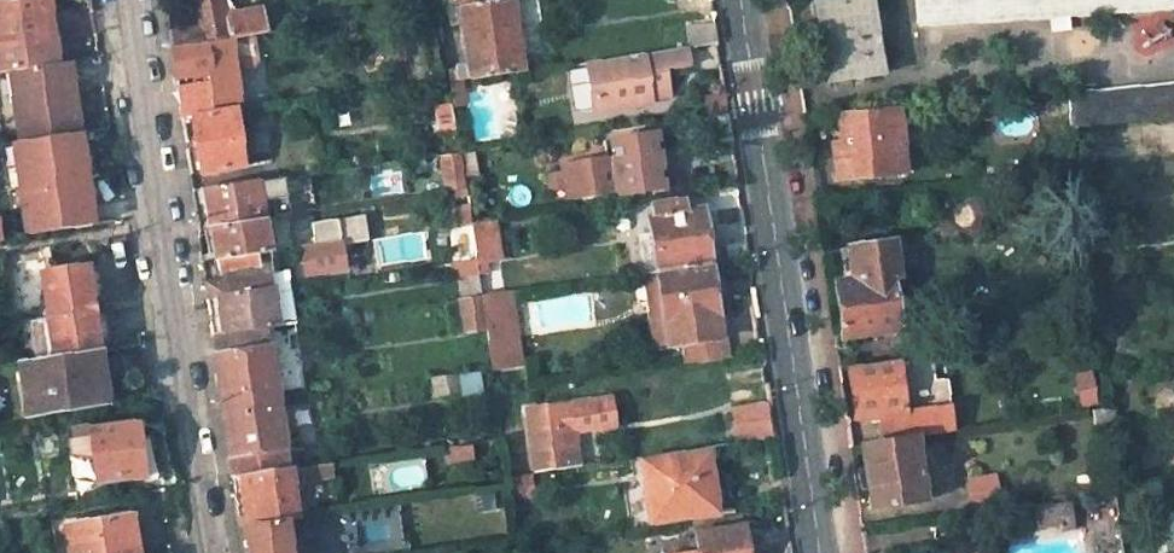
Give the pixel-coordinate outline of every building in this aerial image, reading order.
[(49,64),(43,13),(50,13),(48,0),(0,0),(0,72),(49,64)] [(238,38),(263,34),(260,15),(230,19),(228,0),(196,0),(202,39),(233,34),(233,39),(238,38)] [(513,0),(495,0),(461,5),(472,76),(523,69),(513,0)] [(823,78),(875,73),(866,0),(813,0),(823,78)] [(1170,3),(1170,0),(912,0),(914,19),(1170,3)] [(716,18),(690,22),(693,45),(719,41),(716,18)] [(206,102),(246,97),(238,38),(233,39),(172,47),(176,76),(202,73),(206,102)] [(689,66),(687,45),(585,60),(593,111),(649,103),(648,99),(667,95),(664,69),(689,66)] [(74,136),(59,63),(49,64),(0,72),(0,108),(7,145),(74,136)] [(1063,89),(1066,125),(1173,114),(1173,78),(1063,89)] [(207,113),(242,108),(247,107),(246,97),(206,102),(207,113)] [(435,104),(439,130),(453,128),(449,101),(435,104)] [(893,105),(849,110),(834,111),(837,148),(829,148),(831,175),(839,175),(898,168),(893,105)] [(194,115),(202,170),(250,163),(242,108),(207,113),(194,115)] [(710,114),(713,135),(732,133),(729,112),(710,114)] [(662,185),(654,130),(610,136),(612,154),(561,160),(565,193),(617,187),(617,191),(662,185)] [(74,136),(7,145),(26,236),(92,226),(74,136)] [(446,151),(449,169),(463,167),(460,150),(446,151)] [(841,196),(846,195),(900,189),(898,168),(839,175),(841,196)] [(264,215),(259,178),(204,186),(209,224),(264,215)] [(647,199),(648,208),(656,268),(710,261),(702,202),(674,206),(673,195),(647,199)] [(633,210),(642,270),(656,268),(648,208),(633,210)] [(272,271),(264,215),(209,224),(214,257),(203,259),(206,280),(272,271)] [(497,254),(492,218),(471,221),(476,257),(497,254)] [(301,244),(304,271),(345,266),(341,239),(301,244)] [(891,275),(896,274),(892,242),(852,245),(855,279),(891,275)] [(450,279),(478,276),(476,257),(447,261),(450,279)] [(719,334),(710,261),(656,268),(666,341),(719,334)] [(86,268),(86,265),(46,270),(49,288),(44,288),(51,339),(56,338),(59,355),(97,350),(93,314),(91,303),(86,268)] [(86,268),(91,303),(103,302),(99,273),(92,268),(86,268)] [(642,270),(652,343),(666,341),(656,268),(642,270)] [(217,293),(270,286),(274,285),(272,271),(206,280),(208,295),(217,293)] [(891,275),(855,279),(833,282),(841,337),(899,331),(891,275)] [(270,286),(217,293),(222,331),(266,325),(275,323),(270,286)] [(481,294),(485,323),(491,366),(519,362),(509,290),(503,291),(481,294)] [(485,323),(481,294),(444,299),(448,328),(485,323)] [(105,312),(93,314),(97,350),(105,347),(110,340),(105,312)] [(224,404),(277,397),(266,325),(222,331),(213,332),(218,367),(224,404)] [(685,362),(720,357),(717,337),(719,336),(719,334),(666,341),(666,344),(682,342),(685,362)] [(59,355),(19,361),(27,415),(105,405),(97,350),(59,355)] [(876,415),(938,406),(935,382),(931,356),(846,367),(854,418),(876,415)] [(935,382),(938,406),(876,415),(880,443),(914,438),(955,431),(948,380),(935,382)] [(242,474),(287,468),(277,397),(224,404),(227,430),(234,476),(242,474)] [(526,410),(534,470),(571,465),(567,429),(612,423),(609,398),(526,410)] [(771,407),(730,412),(735,442),(775,436),(771,407)] [(1112,407),(1091,410),(1093,425),(1114,422),(1112,407)] [(96,482),(143,475),(135,422),(88,428),(93,458),(96,482)] [(87,424),(66,428),(70,456),(93,458),(88,428),(87,424)] [(880,443),(859,446),(868,509),(923,499),(914,438),(880,443)] [(457,447),(442,449),(444,459),(459,457),(457,447)] [(710,511),(703,453),(642,461),(651,520),(710,511)] [(329,462),(306,465),(308,479),(331,476),(329,462)] [(240,517),(240,523),(247,522),(284,517),(297,516),(291,468),(287,468),(242,474),(248,515),(240,517)] [(522,472),(507,474),(509,492),(525,490),(522,472)] [(968,477),(972,503),(1000,499),(996,474),(968,477)] [(493,494),(481,495),(483,510),(495,509),(493,494)] [(688,530),(691,552),(748,552),(744,524),(742,522),(740,512),(689,519),(691,530),(688,530)] [(136,514),(69,524),(74,552),(141,552),(136,514)] [(284,517),(247,522),(251,552),(289,552),(284,517)] [(680,552),(691,552),(688,530),(677,532),(680,552)]
